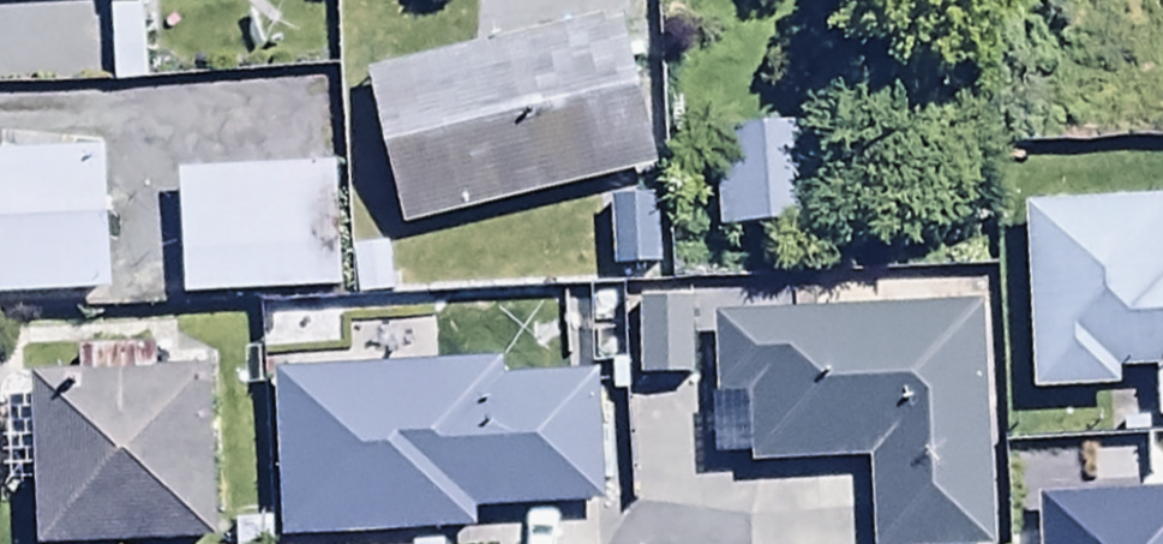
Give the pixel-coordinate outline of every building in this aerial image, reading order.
[(364,85),(401,231),(648,168),(610,21),(364,85)] [(111,247),(104,95),(0,100),(0,252),(111,247)] [(177,244),(340,241),(337,120),(174,124),(177,244)] [(816,128),(710,133),(715,234),(821,229),(816,128)] [(662,272),(661,203),(612,203),(613,272),(662,272)] [(1155,375),(1156,425),(1162,425),(1162,205),(1029,207),(1031,393),(1115,392),(1115,376),(1155,375)] [(691,381),(691,307),(636,308),(636,381),(691,381)] [(715,322),(721,462),(746,460),(747,471),(866,466),(869,543),(988,543),(979,311),(715,322)] [(271,361),(279,543),(377,543),(471,540),(470,518),(605,512),(599,379),(499,383),(499,365),(433,367),(431,314),(259,321),(261,361),(271,361)] [(31,404),(3,405),(6,497),(34,496),(36,543),(220,543),(215,374),(153,376),(153,354),(88,356),(88,378),(31,380),(31,404)] [(1038,491),(1041,543),(1162,543),(1162,485),(1038,491)]
